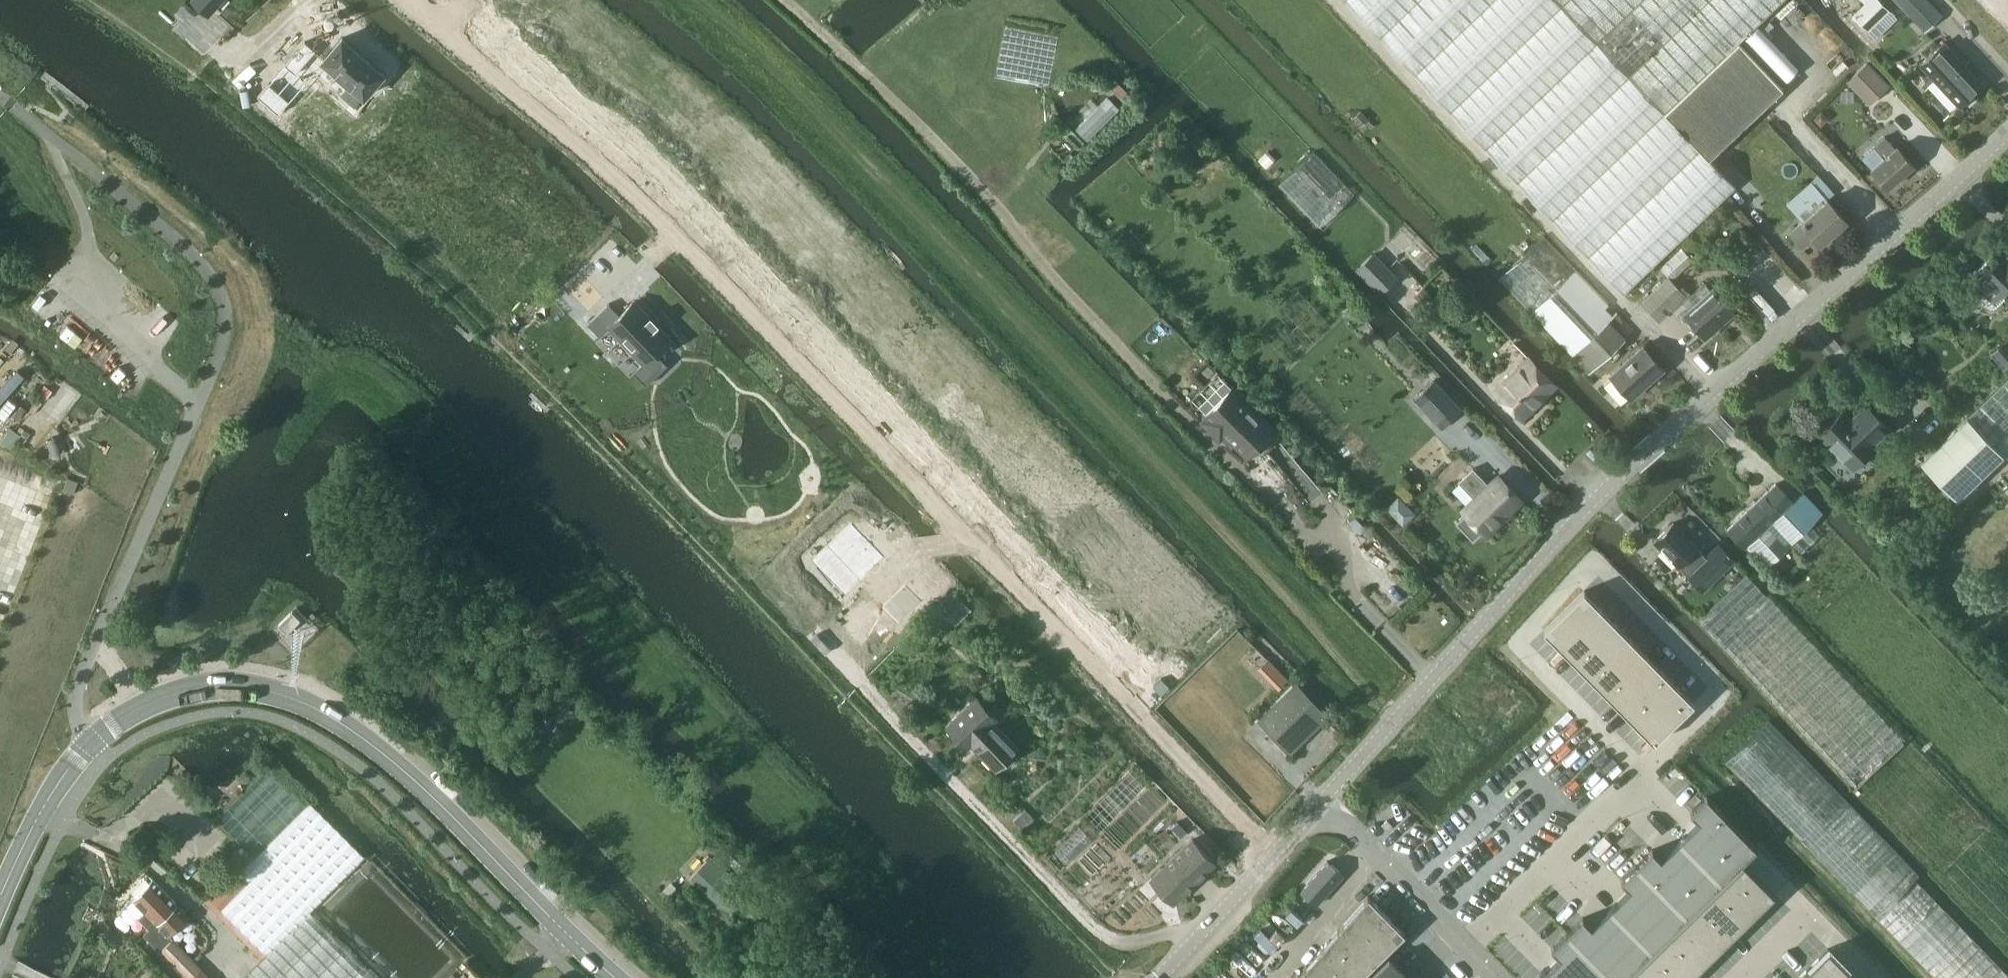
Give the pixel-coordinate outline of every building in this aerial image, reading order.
[(199,10),(207,0),(186,0),(199,10)] [(1623,291),(1736,184),(1709,157),(1783,87),(1739,41),(1781,0),(1347,0),(1623,291)] [(1900,13),(1887,0),(1838,0),(1876,37),(1900,13)] [(1926,29),(1945,11),(1934,0),(1899,0),(1926,29)] [(1788,76),(1800,66),(1760,23),(1749,33),(1788,76)] [(1959,105),(1982,83),(1943,41),(1921,63),(1959,105)] [(317,62),(311,69),(339,93),(333,100),(347,112),(375,79),(334,42),(318,61),(317,62)] [(293,52),(274,73),(283,82),(302,61),(293,52)] [(1868,102),(1889,82),(1866,59),(1846,78),(1868,102)] [(1117,76),(1111,82),(1127,99),(1133,93),(1117,76)] [(259,85),(249,97),(269,114),(280,102),(259,85)] [(1089,114),(1077,125),(1090,137),(1123,104),(1111,92),(1102,101),(1093,93),(1081,106),(1089,114)] [(1876,145),(1862,157),(1870,167),(1889,187),(1914,165),(1895,145),(1894,145),(1886,135),(1875,144),(1876,145)] [(1320,226),(1355,194),(1314,150),(1279,183),(1320,226)] [(1820,242),(1847,219),(1828,197),(1790,231),(1803,246),(1815,236),(1820,242)] [(1617,310),(1544,235),(1498,279),(1589,373),(1626,337),(1608,319),(1617,310)] [(1682,246),(1660,266),(1673,279),(1694,259),(1682,246)] [(1968,277),(1984,292),(1979,296),(1989,306),(1992,307),(1994,307),(1997,306),(2005,297),(2004,296),(2007,292),(2007,262),(2004,258),(1995,249),(1968,277)] [(1381,292),(1396,278),(1374,255),(1359,269),(1381,292)] [(579,270),(564,284),(589,310),(604,296),(579,270)] [(1680,288),(1672,280),(1655,296),(1651,292),(1642,300),(1659,320),(1686,294),(1694,303),(1683,312),(1705,337),(1735,312),(1713,287),(1711,288),(1706,282),(1693,294),(1683,285),(1680,288)] [(1423,377),(1436,363),(1394,323),(1403,314),(1381,292),(1359,315),(1423,377)] [(601,335),(610,326),(644,362),(634,371),(647,384),(668,363),(657,352),(671,338),(658,324),(660,323),(659,322),(657,323),(650,316),(652,315),(651,314),(650,315),(635,300),(620,314),(609,302),(588,322),(601,335)] [(1632,397),(1664,368),(1642,343),(1610,372),(1632,397)] [(1523,416),(1556,384),(1526,354),(1494,386),(1523,416)] [(1968,414),(2005,453),(2007,456),(2007,376),(1968,414)] [(1435,380),(1415,398),(1441,428),(1442,427),(1462,409),(1435,380)] [(1247,459),(1277,427),(1233,384),(1202,415),(1247,459)] [(1844,408),(1819,432),(1853,467),(1876,445),(1873,442),(1889,426),(1867,402),(1852,417),(1844,408)] [(1957,498),(2005,453),(1968,414),(1921,460),(1957,498)] [(1269,449),(1313,501),(1326,491),(1282,438),(1269,449)] [(1487,481),(1473,466),(1459,481),(1473,495),(1461,507),(1487,534),(1522,500),(1496,473),(1487,481)] [(1778,482),(1727,528),(1744,547),(1747,545),(1758,557),(1767,566),(1792,542),(1801,552),(1819,535),(1810,525),(1817,519),(1824,512),(1807,494),(1804,491),(1803,492),(1794,500),(1778,482)] [(1400,492),(1389,504),(1407,521),(1418,509),(1400,492)] [(840,517),(816,541),(850,574),(874,551),(840,517)] [(1680,566),(1695,583),(1700,577),(1708,586),(1726,569),(1733,576),(1742,568),(1734,561),(1736,558),(1718,541),(1705,554),(1698,547),(1699,546),(1673,520),(1654,540),(1680,566)] [(1747,571),(1698,617),(1859,788),(1907,741),(1747,571)] [(960,590),(938,610),(954,627),(977,607),(960,590)] [(1580,626),(1600,606),(1584,590),(1564,610),(1580,626)] [(1596,642),(1616,622),(1600,606),(1580,626),(1596,642)] [(293,610),(279,624),(287,632),(301,619),(293,610)] [(1560,646),(1580,626),(1564,610),(1544,629),(1560,646)] [(1612,658),(1632,638),(1616,622),(1596,642),(1612,658)] [(1576,662),(1596,642),(1580,626),(1560,646),(1576,662)] [(1627,673),(1647,654),(1632,638),(1612,658),(1627,673)] [(1591,677),(1612,658),(1596,642),(1576,662),(1591,677)] [(1271,654),(1260,665),(1280,686),(1291,676),(1271,654)] [(1643,689),(1663,670),(1647,654),(1627,673),(1643,689)] [(1607,693),(1627,673),(1612,658),(1591,677),(1607,693)] [(1658,705),(1678,685),(1663,670),(1643,689),(1658,705)] [(1623,709),(1643,689),(1627,673),(1607,693),(1623,709)] [(1694,702),(1678,685),(1658,705),(1674,721),(1694,702)] [(1291,747),(1324,715),(1296,686),(1262,718),(1291,747)] [(1638,725),(1658,705),(1643,689),(1623,709),(1638,725)] [(1024,750),(1001,724),(1005,720),(983,697),(952,726),(974,749),(977,746),(1001,771),(1024,750)] [(1654,741),(1674,721),(1658,705),(1638,725),(1654,741)] [(1915,878),(1920,873),(1769,718),(1725,762),(1805,844),(1876,915),(1937,977),(2007,977),(2007,972),(1915,878)] [(310,910),(365,855),(311,800),(307,804),(269,765),(215,816),(255,856),(213,898),(267,953),(241,977),(378,977),(310,910)] [(1541,975),(1543,977),(1624,977),(1632,970),(1648,954),(1664,939),(1679,923),(1695,908),(1711,892),(1727,876),(1743,861),(1758,846),(1707,795),(1691,811),(1699,820),(1661,857),(1653,848),(1621,879),(1630,888),(1592,925),(1583,917),(1552,948),(1560,956),(1541,975)] [(1174,901),(1215,861),(1192,837),(1151,877),(1174,901)] [(711,856),(691,877),(720,905),(736,889),(715,870),(720,864),(711,856)] [(1329,859),(1301,890),(1316,904),(1344,873),(1329,859)] [(1743,861),(1727,876),(1759,909),(1775,893),(1743,861)] [(1727,876),(1711,892),(1743,924),(1759,909),(1727,876)] [(134,898),(146,910),(138,918),(149,929),(143,934),(161,951),(163,949),(189,977),(190,977),(200,968),(171,937),(192,916),(153,879),(134,898)] [(1711,892),(1695,908),(1727,940),(1743,924),(1711,892)] [(1301,977),(1358,977),(1403,934),(1406,931),(1400,925),(1369,894),(1360,905),(1346,920),(1304,968),(1308,972),(1301,977)] [(1695,908),(1679,923),(1711,955),(1727,940),(1695,908)] [(1679,923),(1664,939),(1695,971),(1711,955),(1679,923)] [(1648,954),(1671,977),(1688,977),(1695,971),(1664,939),(1648,954)] [(1809,967),(1819,977),(1859,977),(1829,947),(1809,967)] [(1632,970),(1640,977),(1671,977),(1648,954),(1632,970)] [(1390,955),(1367,977),(1412,977),(1390,955)] [(1798,977),(1819,977),(1809,967),(1798,977)] [(200,968),(190,977),(210,977),(200,968)] [(1624,977),(1640,977),(1632,970),(1624,977)]
